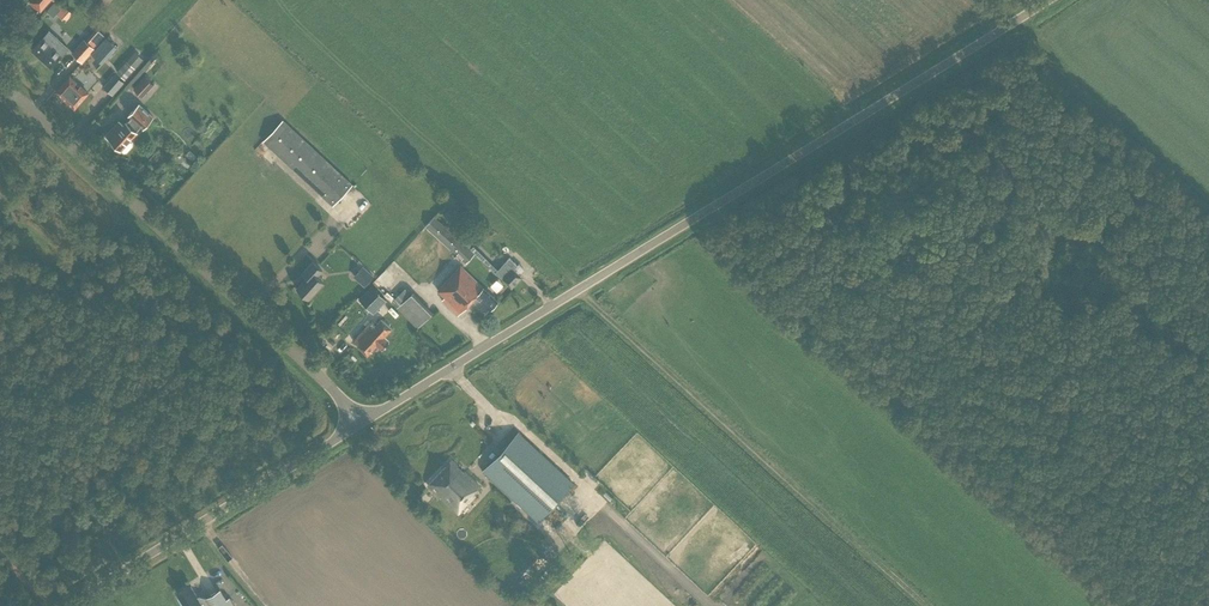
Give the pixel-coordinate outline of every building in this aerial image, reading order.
[(41,10),(50,0),(29,0),(41,10)] [(47,12),(54,18),(65,6),(58,0),(47,12)] [(50,31),(32,50),(51,67),(69,49),(50,31)] [(107,37),(92,54),(103,64),(119,47),(111,40),(114,37),(111,34),(108,38),(107,37)] [(85,40),(73,54),(83,62),(95,49),(85,40)] [(116,72),(125,79),(138,64),(130,57),(116,72)] [(103,86),(113,95),(124,82),(114,73),(103,86)] [(135,87),(144,96),(155,83),(147,75),(135,87)] [(70,77),(56,92),(75,109),(88,93),(70,77)] [(130,140),(142,127),(144,128),(154,117),(139,104),(129,115),(132,118),(124,126),(120,122),(106,137),(121,150),(124,153),(127,152),(133,146),(133,142),(130,140)] [(283,121),(264,141),(334,206),(352,186),(283,121)] [(471,250),(434,217),(426,226),(467,263),(475,254),(471,250)] [(518,266),(510,258),(499,270),(474,246),(471,250),(475,254),(498,274),(512,288),(522,277),(514,270),(518,266)] [(356,273),(366,283),(382,266),(376,261),(368,270),(363,266),(356,273)] [(308,278),(297,289),(308,299),(324,282),(317,277),(323,271),(313,262),(302,273),(308,278)] [(461,266),(438,291),(445,297),(442,301),(458,315),(472,300),(480,308),(485,304),(491,310),(498,302),(461,266)] [(389,274),(377,286),(405,314),(416,302),(389,274)] [(359,299),(374,313),(387,300),(372,286),(359,299)] [(382,320),(375,327),(370,323),(354,341),(361,348),(360,348),(368,356),(377,345),(383,350),(390,342),(385,337),(392,329),(382,320)] [(500,453),(478,433),(462,450),(539,521),(574,483),(519,432),(500,453)] [(436,456),(441,452),(428,436),(415,447),(431,466),(439,460),(436,456)] [(452,460),(428,485),(459,514),(476,495),(473,493),(480,486),(452,460)] [(206,598),(199,596),(198,597),(191,586),(177,594),(184,605),(207,605),(211,603),(213,605),(227,605),(217,591),(206,598)]
